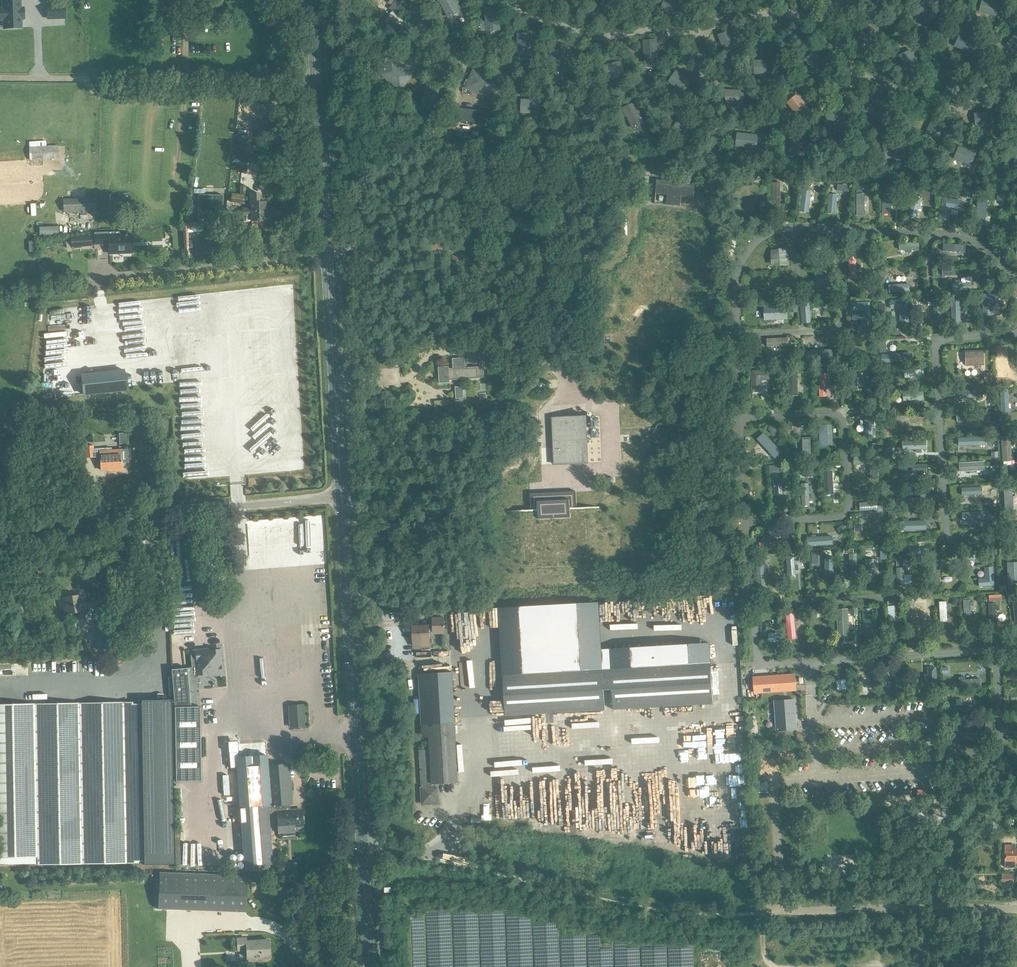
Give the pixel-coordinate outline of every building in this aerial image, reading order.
[(7,20),(8,28),(6,28),(21,28),(21,19),(23,19),(22,8),(20,8),(20,0),(13,0),(5,0),(5,9),(0,9),(0,20),(7,20)] [(392,11),(399,16),(406,6),(398,0),(396,0),(390,9),(392,11)] [(449,18),(460,12),(454,0),(439,0),(449,18)] [(597,13),(610,18),(617,0),(603,0),(597,13)] [(678,16),(681,8),(682,2),(675,0),(663,0),(660,10),(678,16)] [(980,11),(998,16),(1001,4),(989,0),(983,0),(981,5),(980,11)] [(925,1),(914,10),(926,25),(937,16),(930,8),(925,1)] [(491,7),(484,8),(487,31),(500,29),(498,7),(491,7)] [(392,11),(385,20),(405,35),(411,27),(398,17),(399,16),(392,11)] [(726,32),(720,35),(727,55),(741,51),(733,30),(726,32)] [(526,33),(517,33),(517,54),(531,54),(531,33),(526,33)] [(955,46),(972,54),(977,43),(966,38),(960,35),(955,46)] [(1008,45),(1016,54),(1016,36),(1008,45)] [(657,40),(644,41),(645,63),(658,63),(657,40)] [(550,51),(554,74),(567,72),(565,61),(563,49),(550,51)] [(804,58),(817,73),(827,65),(820,57),(815,50),(804,58)] [(904,67),(907,74),(920,69),(912,50),(899,56),(904,67)] [(382,72),(380,74),(401,90),(412,75),(392,59),(391,60),(382,72)] [(754,60),(754,74),(773,73),(773,60),(761,60),(754,60)] [(621,61),(604,66),(607,78),(625,74),(621,61)] [(668,81),(685,91),(692,79),(684,74),(675,69),(668,81)] [(473,70),(465,88),(490,98),(498,81),(473,70)] [(950,75),(943,95),(956,100),(963,80),(950,75)] [(725,96),(724,102),(744,103),(744,89),(725,88),(725,96)] [(797,92),(787,102),(799,117),(810,108),(804,100),(797,92)] [(540,100),(521,100),(521,113),(540,113),(540,100)] [(873,100),(866,111),(882,121),(889,110),(881,105),(873,100)] [(579,108),(582,120),(601,114),(597,102),(586,106),(579,108)] [(623,107),(633,129),(645,123),(641,114),(635,102),(623,107)] [(499,113),(457,108),(456,120),(498,125),(499,113)] [(974,113),(975,126),(995,124),(994,110),(980,112),(974,113)] [(831,112),(824,124),(841,133),(848,120),(839,116),(831,112)] [(934,114),(926,132),(941,138),(948,119),(941,116),(934,114)] [(672,128),(688,138),(693,130),(696,126),(680,116),(672,128)] [(737,139),(736,146),(757,148),(759,135),(737,132),(737,139)] [(791,136),(791,156),(805,156),(805,136),(799,136),(791,136)] [(883,148),(885,159),(905,155),(903,144),(893,146),(883,148)] [(29,160),(58,159),(57,145),(29,147),(29,160)] [(973,163),(977,152),(968,149),(957,146),(954,158),(973,163)] [(234,164),(232,171),(246,175),(248,168),(234,164)] [(657,180),(655,204),(657,204),(655,204),(656,194),(668,195),(667,205),(681,207),(682,196),(694,197),(695,184),(657,180)] [(246,193),(246,185),(240,186),(240,194),(242,193),(242,195),(231,194),(230,202),(243,203),(244,195),(243,195),(244,193),(246,193)] [(250,212),(266,211),(265,202),(260,202),(259,192),(249,193),(250,207),(250,212)] [(865,194),(857,194),(857,216),(865,216),(865,202),(868,202),(868,197),(865,197),(865,194)] [(197,209),(197,215),(222,216),(223,195),(198,195),(198,199),(197,204),(198,204),(198,210),(197,209)] [(943,198),(940,220),(949,221),(951,208),(961,210),(962,201),(943,198)] [(95,211),(94,199),(63,199),(63,212),(95,211)] [(130,201),(110,201),(110,211),(130,210),(130,201)] [(250,212),(232,213),(233,220),(242,219),(242,218),(244,217),(244,222),(252,221),(266,220),(266,211),(250,212)] [(184,249),(189,249),(188,230),(203,228),(202,222),(182,223),(184,249)] [(654,223),(645,224),(645,234),(654,233),(654,223)] [(131,234),(119,234),(119,231),(98,232),(99,243),(109,242),(109,254),(132,253),(131,234)] [(91,246),(91,243),(91,234),(70,236),(70,241),(71,247),(71,248),(91,246)] [(204,253),(210,254),(211,246),(217,246),(218,235),(205,234),(204,253)] [(912,250),(919,250),(919,243),(900,243),(900,251),(907,250),(907,253),(912,253),(912,250)] [(189,249),(184,249),(185,261),(194,260),(193,250),(189,250),(189,249)] [(784,263),(784,252),(768,252),(767,262),(784,263)] [(857,263),(857,256),(849,256),(849,279),(857,279),(857,269),(860,270),(860,263),(857,263)] [(888,273),(882,269),(878,274),(884,278),(888,273)] [(827,278),(831,278),(830,270),(806,272),(807,279),(821,278),(821,284),(828,284),(827,278)] [(952,285),(953,291),(971,291),(971,284),(960,285),(960,281),(955,281),(955,285),(952,285)] [(983,295),(983,316),(993,316),(992,304),(1000,303),(1000,294),(983,295)] [(909,301),(891,302),(891,309),(901,309),(901,324),(910,324),(909,301)] [(809,302),(801,303),(802,323),(811,322),(810,310),(813,310),(813,305),(810,305),(809,302)] [(870,302),(851,302),(851,311),(861,311),(862,328),(871,327),(870,302)] [(787,306),(765,307),(765,320),(787,319),(787,306)] [(849,350),(849,358),(858,358),(858,350),(849,350)] [(966,365),(981,365),(984,365),(984,351),(966,351),(966,365)] [(449,367),(439,367),(440,383),(450,383),(450,380),(478,378),(478,368),(465,368),(465,358),(459,358),(453,359),(453,369),(449,369),(449,367)] [(851,368),(851,389),(858,389),(858,375),(861,375),(861,370),(858,369),(858,368),(851,368)] [(753,371),(752,392),(760,392),(761,380),(770,380),(770,371),(753,371)] [(85,373),(74,378),(75,398),(118,396),(117,376),(85,378),(83,375),(85,374),(85,373)] [(825,374),(818,374),(820,397),(827,397),(826,380),(829,380),(829,376),(826,376),(825,374)] [(455,386),(456,399),(464,398),(464,386),(455,386)] [(553,466),(588,465),(586,416),(551,418),(553,466)] [(803,452),(795,452),(795,460),(811,460),(811,438),(803,438),(803,452)] [(922,449),(926,449),(926,441),(903,442),(903,450),(916,449),(916,453),(922,453),(922,449)] [(121,450),(111,450),(111,448),(94,449),(93,445),(84,446),(85,458),(100,457),(101,470),(109,469),(109,471),(122,470),(122,462),(128,462),(127,450),(121,450)] [(878,457),(854,457),(854,465),(871,464),(872,479),(878,479),(878,457)] [(924,472),(927,472),(927,465),(906,465),(906,473),(920,472),(920,475),(924,475),(924,472)] [(983,478),(983,469),(967,469),(967,477),(983,478)] [(782,483),(782,480),(774,480),(775,502),(783,501),(782,487),(787,487),(787,482),(782,483)] [(809,484),(802,484),(802,506),(810,506),(809,490),(812,490),(812,485),(809,486),(809,484)] [(531,510),(506,511),(506,512),(523,511),(526,568),(588,565),(585,508),(602,508),(602,507),(577,508),(576,492),(530,494),(531,510)] [(882,502),(860,503),(861,511),(874,510),(874,513),(879,512),(879,509),(882,509),(882,502)] [(927,521),(912,521),(912,518),(906,518),(906,521),(902,521),(902,530),(927,530),(927,521)] [(811,537),(808,538),(808,546),(833,545),(833,536),(816,537),(816,533),(811,533),(811,537)] [(763,539),(763,542),(759,542),(760,550),(782,549),(781,541),(767,542),(767,539),(763,539)] [(858,554),(851,554),(851,560),(846,560),(846,565),(851,565),(851,581),(858,581),(858,554)] [(795,556),(787,557),(789,580),(796,579),(796,571),(798,571),(798,566),(796,566),(795,556)] [(1007,563),(1008,588),(1016,588),(1016,562),(1007,563)] [(764,565),(757,565),(758,588),(766,588),(765,572),(768,572),(767,565),(764,565)] [(907,571),(904,571),(904,567),(897,568),(898,586),(905,585),(904,577),(908,576),(907,571)] [(986,578),(979,579),(980,587),(994,586),(993,567),(985,568),(986,578)] [(80,594),(59,598),(61,609),(64,609),(65,615),(77,613),(79,620),(85,619),(80,594)] [(498,604),(502,675),(601,669),(600,650),(597,598),(498,604)] [(971,599),(964,599),(965,619),(972,618),(972,607),(974,607),(974,602),(971,602),(971,599)] [(947,604),(947,601),(940,602),(941,622),(948,622),(947,609),(950,609),(950,604),(947,604)] [(997,604),(989,604),(990,625),(998,624),(997,610),(1000,610),(1000,606),(997,606),(997,604)] [(863,609),(864,632),(873,632),(872,608),(863,609)] [(915,610),(916,631),(925,631),(924,610),(915,610)] [(794,614),(786,615),(788,638),(797,637),(795,623),(798,623),(798,617),(795,618),(794,614)] [(432,618),(433,634),(445,634),(444,617),(432,618)] [(429,626),(412,627),(414,647),(431,646),(429,626)] [(710,643),(600,650),(601,669),(711,663),(710,643)] [(174,707),(174,709),(175,779),(201,778),(200,707),(198,707),(196,692),(199,675),(221,673),(219,650),(195,652),(195,653),(191,654),(192,668),(188,668),(191,707),(174,707)] [(601,669),(502,675),(505,716),(605,710),(603,690),(612,690),(613,710),(713,704),(711,663),(601,669)] [(928,675),(925,675),(925,682),(928,682),(929,691),(938,690),(937,667),(927,668),(928,675)] [(453,672),(419,674),(422,724),(456,723),(453,672)] [(93,681),(29,682),(29,673),(0,673),(0,694),(22,694),(22,705),(49,705),(49,694),(93,694),(93,681)] [(795,673),(754,676),(755,693),(796,690),(795,673)] [(961,688),(980,687),(980,678),(966,679),(965,676),(960,676),(961,688)] [(775,701),(777,730),(796,729),(794,699),(775,701)] [(26,705),(0,706),(0,864),(175,862),(173,704),(26,705)] [(289,728),(306,727),(305,704),(288,706),(289,728)] [(749,705),(746,713),(752,715),(755,707),(749,705)] [(458,761),(456,723),(422,724),(420,725),(420,731),(429,730),(430,750),(419,750),(421,785),(422,785),(422,788),(423,804),(438,803),(437,787),(432,787),(432,784),(459,783),(459,781),(458,761)] [(314,759),(314,753),(305,753),(306,760),(310,760),(310,767),(319,766),(318,759),(314,759)] [(266,755),(237,757),(240,808),(241,808),(271,806),(267,765),(266,755)] [(289,764),(267,765),(271,806),(290,805),(292,805),(289,764)] [(917,790),(918,801),(928,800),(927,789),(917,790)] [(290,811),(290,805),(271,806),(271,814),(276,814),(278,828),(277,828),(278,834),(295,833),(295,827),(303,826),(302,810),(290,811)] [(271,814),(271,806),(241,808),(244,866),(244,872),(267,870),(267,864),(272,864),(269,814),(271,814)] [(1005,861),(1005,868),(1015,868),(1015,861),(1016,861),(1016,848),(1014,848),(1015,845),(1005,845),(1005,861)] [(1002,883),(1014,884),(1014,873),(1002,873),(1002,883)] [(161,902),(161,917),(245,919),(245,913),(249,913),(249,904),(161,902)] [(268,940),(246,941),(246,937),(236,938),(237,951),(247,950),(248,961),(256,960),(256,958),(269,957),(268,940)]
